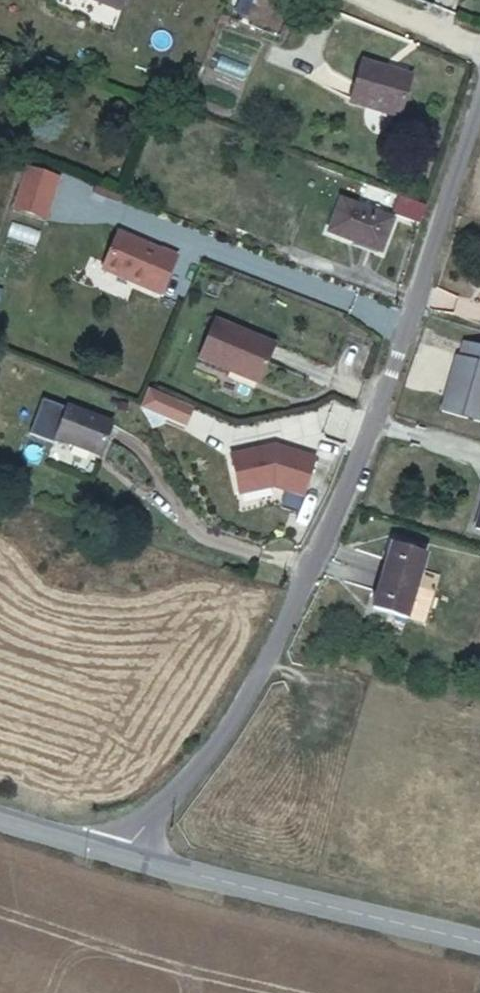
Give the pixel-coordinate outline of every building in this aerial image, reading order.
[(232,5),(247,11),(251,0),(233,0),(232,5)] [(421,71),(372,53),(355,97),(404,116),(421,71)] [(15,215),(43,225),(57,185),(28,175),(15,215)] [(430,203),(405,194),(398,212),(424,221),(430,203)] [(396,217),(342,198),(329,231),(385,250),(396,217)] [(161,255),(121,241),(106,278),(165,298),(180,257),(162,250),(161,255)] [(276,342),(213,319),(198,361),(260,383),(276,342)] [(470,347),(466,362),(461,360),(445,412),(479,422),(479,349),(470,347)] [(111,425),(63,416),(57,452),(105,460),(111,425)] [(389,543),(378,575),(411,585),(422,553),(389,543)] [(411,585),(378,575),(369,609),(401,619),(411,585)]
